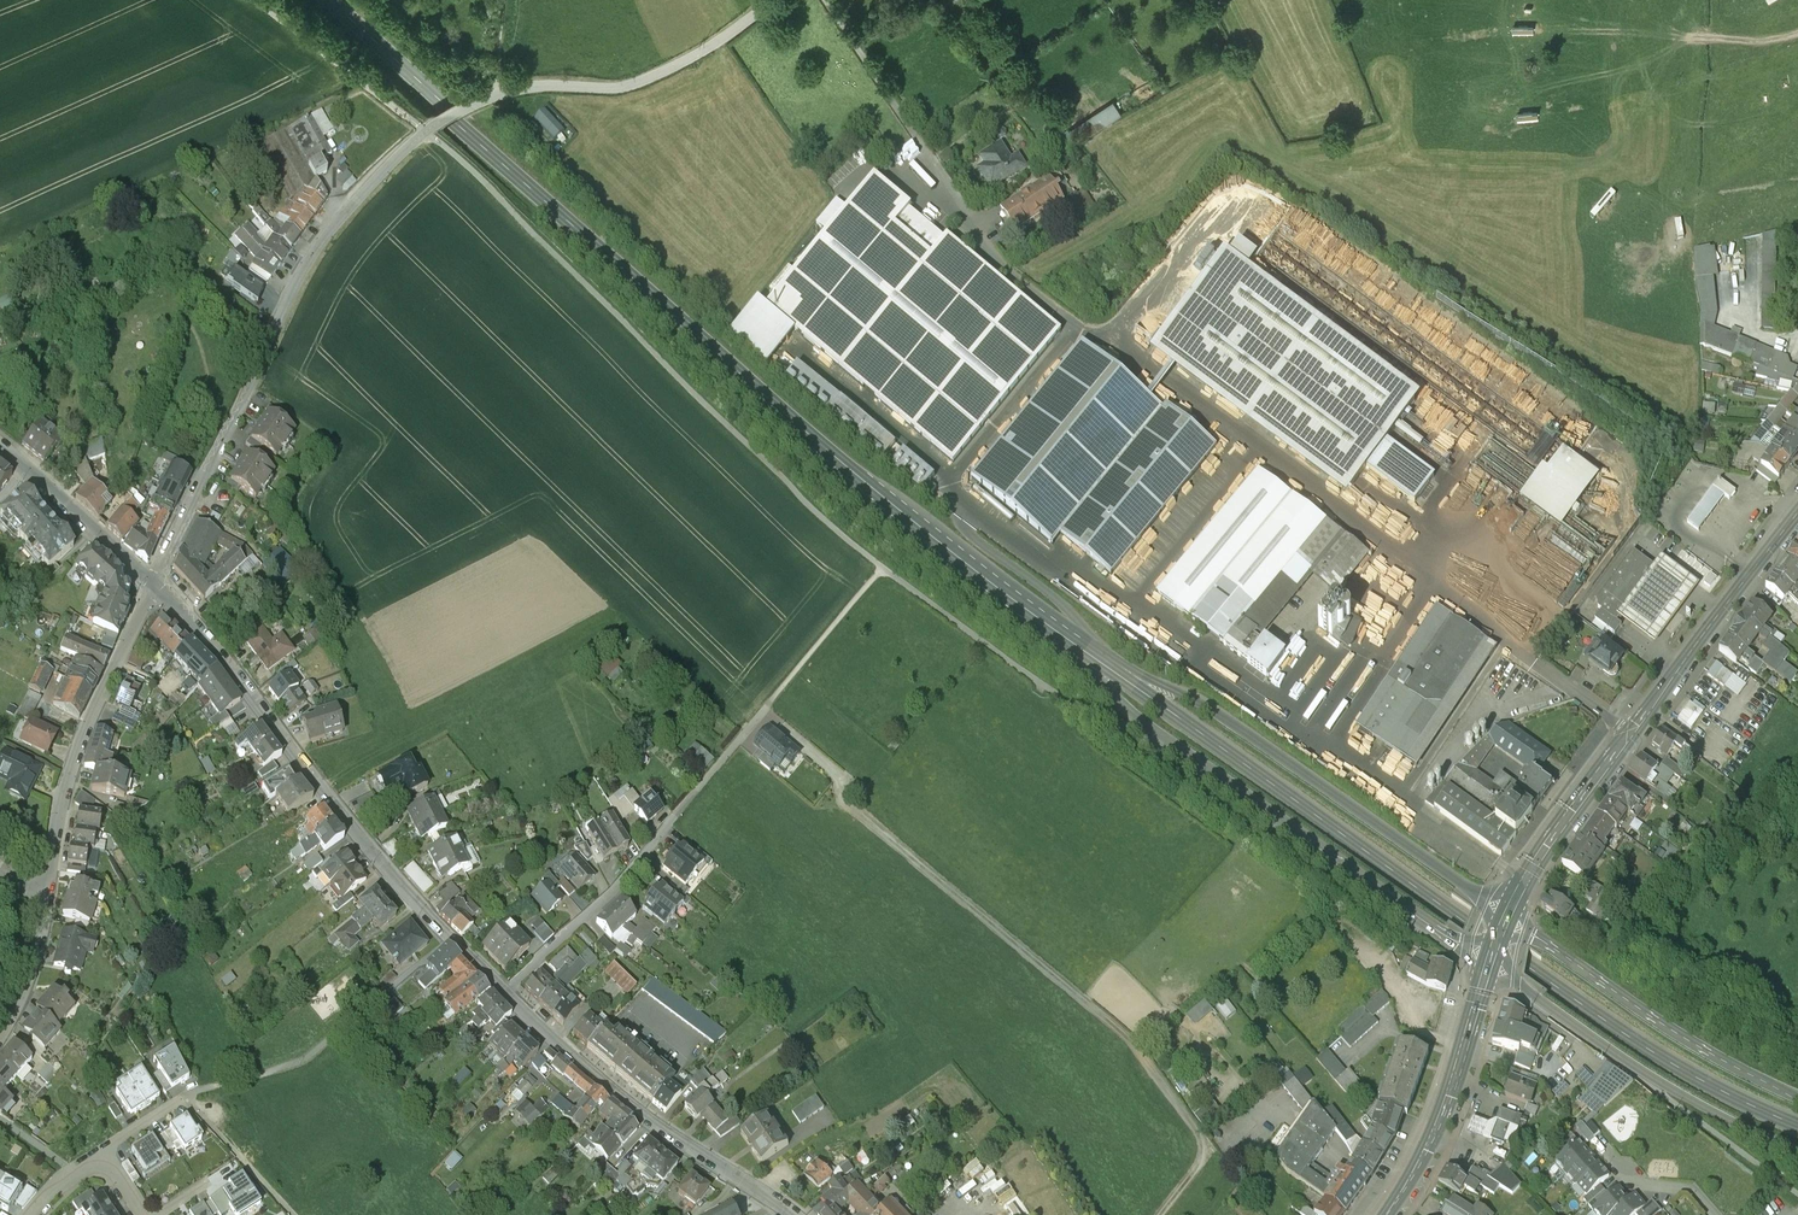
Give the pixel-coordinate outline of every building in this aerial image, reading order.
[(1070,132),(1079,143),(1123,118),(1113,103),(1070,132)] [(333,106),(326,110),(332,120),(339,117),(333,106)] [(535,118),(555,139),(565,129),(545,108),(535,118)] [(322,110),(307,118),(266,141),(293,198),(289,200),(314,216),(327,198),(316,178),(327,172),(321,159),(332,153),(323,136),(333,131),(322,110)] [(1010,161),(1000,146),(983,157),(988,166),(979,172),(989,189),(1024,167),(1017,157),(1010,161)] [(911,207),(874,177),(766,307),(953,462),(1061,332),(947,237),(946,239),(910,209),(911,207)] [(1060,198),(1049,180),(1003,209),(1006,215),(1013,226),(1014,227),(1060,198)] [(1085,190),(1076,196),(1089,215),(1097,210),(1085,190)] [(1076,195),(1066,201),(1079,221),(1089,215),(1076,196),(1076,195)] [(1276,195),(1254,224),(1257,227),(1257,232),(1246,247),(1257,255),(1265,255),(1274,243),(1274,210),(1277,206),(1282,206),(1282,214),(1289,205),(1276,195)] [(314,216),(289,200),(278,214),(288,222),(286,225),(300,235),(314,216)] [(271,219),(262,210),(257,214),(265,225),(271,219)] [(288,222),(278,214),(273,221),(271,219),(265,225),(271,232),(278,238),(292,247),(300,235),(286,225),(288,222)] [(1013,226),(1006,215),(999,220),(1006,231),(1013,226)] [(252,239),(247,233),(240,239),(246,245),(252,239)] [(289,251),(272,239),(268,244),(258,234),(252,239),(266,253),(280,264),(289,251)] [(280,264),(266,253),(252,239),(246,245),(258,258),(254,264),(259,268),(271,276),(280,264)] [(1414,402),(1243,275),(1257,257),(1239,245),(1226,262),(1223,260),(1160,345),(1351,487),(1414,402)] [(1701,309),(1700,324),(1713,329),(1717,315),(1713,280),(1716,280),(1712,247),(1694,251),(1696,289),(1701,309)] [(1776,251),(1762,250),(1761,328),(1775,329),(1776,251)] [(263,288),(233,266),(226,277),(233,282),(232,284),(258,302),(263,288)] [(271,276),(259,268),(255,273),(267,282),(271,276)] [(1713,329),(1700,324),(1700,345),(1758,367),(1765,349),(1713,329)] [(1087,347),(1079,348),(972,477),(1053,544),(1062,534),(1111,575),(1216,447),(1166,406),(1163,410),(1132,384),(1138,376),(1128,369),(1122,376),(1087,347)] [(1776,354),(1765,349),(1758,367),(1759,367),(1769,371),(1776,354)] [(1776,354),(1769,371),(1793,381),(1797,369),(1784,364),(1787,358),(1776,354)] [(1720,367),(1700,363),(1701,372),(1718,376),(1720,367)] [(1791,393),(1797,398),(1797,383),(1793,381),(1769,371),(1759,367),(1756,376),(1767,379),(1767,380),(1778,383),(1776,389),(1791,393)] [(1742,383),(1733,382),(1730,395),(1743,397),(1745,389),(1741,388),(1742,383)] [(1778,408),(1785,413),(1791,406),(1797,398),(1791,393),(1778,408)] [(896,444),(841,398),(828,413),(883,459),(896,444)] [(281,412),(269,404),(265,410),(269,412),(277,418),(281,412)] [(1701,405),(1700,415),(1713,416),(1714,406),(1701,405)] [(1794,420),(1797,416),(1797,412),(1791,406),(1785,413),(1794,420)] [(1766,422),(1773,428),(1785,413),(1778,408),(1766,422)] [(269,412),(262,422),(260,421),(256,427),(258,428),(251,437),(251,438),(262,445),(276,455),(280,448),(284,451),(293,439),(289,436),(293,429),(277,418),(269,412)] [(41,421),(22,444),(44,461),(63,439),(52,430),(57,425),(47,416),(42,422),(41,421)] [(1782,435),(1797,447),(1797,423),(1794,420),(1782,435)] [(1756,446),(1758,447),(1768,435),(1773,428),(1766,422),(1749,445),(1756,446)] [(1772,451),(1789,465),(1797,454),(1797,447),(1782,435),(1777,442),(1768,435),(1758,447),(1770,451),(1770,450),(1772,451)] [(262,445),(251,438),(251,437),(250,436),(245,443),(251,447),(258,451),(262,445)] [(101,438),(78,448),(85,462),(105,454),(101,438)] [(1748,465),(1752,459),(1761,466),(1778,480),(1783,474),(1789,465),(1772,451),(1770,451),(1758,447),(1756,446),(1749,445),(1744,445),(1731,461),(1748,465)] [(258,451),(251,447),(247,453),(248,454),(248,453),(259,461),(264,455),(258,451)] [(1599,477),(1563,451),(1540,481),(1535,478),(1519,499),(1560,529),(1599,477)] [(184,461),(165,452),(161,458),(172,464),(181,468),(184,461)] [(248,454),(241,464),(240,462),(236,468),(238,469),(231,479),(242,487),(255,496),(260,489),(264,492),(272,480),(268,477),(273,471),(259,461),(248,453),(248,454)] [(901,453),(892,465),(918,485),(927,473),(901,453)] [(85,462),(72,469),(77,476),(88,469),(85,462)] [(12,473),(0,463),(0,487),(12,473)] [(181,468),(172,464),(167,474),(165,472),(161,481),(182,492),(191,473),(181,468)] [(1774,485),(1778,480),(1761,466),(1757,472),(1774,485)] [(94,483),(88,469),(77,476),(82,481),(70,493),(97,517),(102,512),(104,505),(101,501),(107,496),(93,483),(94,483)] [(1294,561),(1326,523),(1259,474),(1159,594),(1224,644),(1294,561)] [(231,479),(230,478),(226,484),(237,492),(242,487),(231,479)] [(926,478),(919,486),(929,494),(936,486),(926,478)] [(182,492),(161,481),(157,488),(159,489),(153,501),(172,510),(182,492)] [(1735,494),(1718,481),(1686,525),(1697,534),(1724,498),(1729,502),(1735,494)] [(25,488),(0,510),(4,515),(2,516),(19,536),(21,534),(24,538),(49,517),(39,506),(40,505),(25,488)] [(134,497),(121,488),(115,494),(127,505),(131,500),(134,497)] [(1700,490),(1689,509),(1695,512),(1706,494),(1700,490)] [(144,499),(137,494),(134,497),(131,500),(138,506),(144,499)] [(127,505),(107,526),(121,540),(138,522),(131,515),(138,506),(131,500),(127,505)] [(172,510),(153,501),(149,510),(157,514),(155,519),(148,533),(147,535),(157,540),(172,510)] [(49,517),(24,538),(28,542),(26,544),(43,563),(45,561),(48,566),(74,544),(59,527),(59,528),(49,517)] [(243,544),(196,520),(185,543),(207,557),(215,542),(234,552),(243,544)] [(1326,523),(1294,561),(1311,576),(1338,598),(1371,557),(1326,523)] [(148,533),(138,526),(124,542),(147,560),(157,540),(147,535),(148,533)] [(207,557),(185,543),(173,564),(204,597),(253,554),(243,544),(234,552),(214,570),(205,561),(207,557)] [(1787,560),(1797,568),(1797,545),(1787,560)] [(123,573),(94,548),(88,555),(87,554),(76,566),(86,576),(85,577),(94,586),(96,584),(105,593),(102,599),(101,599),(96,611),(97,611),(93,623),(105,629),(116,634),(109,630),(111,624),(118,627),(120,626),(129,603),(121,599),(124,592),(128,591),(129,589),(129,586),(126,584),(122,585),(117,580),(123,573)] [(1615,562),(1622,567),(1631,553),(1624,549),(1615,562)] [(1616,622),(1656,569),(1633,552),(1597,602),(1598,609),(1602,612),(1616,622)] [(1698,586),(1661,558),(1617,617),(1627,625),(1654,645),(1694,592),(1698,586)] [(1418,579),(1392,560),(1382,575),(1408,594),(1418,579)] [(1775,575),(1792,589),(1797,594),(1797,595),(1797,586),(1795,586),(1797,582),(1797,568),(1787,560),(1775,575)] [(1241,657),(1254,640),(1255,639),(1277,613),(1278,615),(1311,576),(1294,561),(1224,644),(1241,657)] [(1716,579),(1711,575),(1704,584),(1710,588),(1716,579)] [(1775,575),(1766,588),(1785,603),(1788,600),(1785,598),(1789,594),(1793,599),(1797,594),(1792,589),(1775,575)] [(1753,605),(1766,615),(1772,606),(1761,595),(1753,605)] [(1350,622),(1348,621),(1349,620),(1349,619),(1350,618),(1350,617),(1350,616),(1349,615),(1349,614),(1349,613),(1348,613),(1347,612),(1345,611),(1344,611),(1343,611),(1342,611),(1342,610),(1342,609),(1341,608),(1340,607),(1339,606),(1338,606),(1337,605),(1335,605),(1334,606),(1333,606),(1332,607),(1331,608),(1331,609),(1330,610),(1330,611),(1330,612),(1331,613),(1329,613),(1328,614),(1327,614),(1326,615),(1325,616),(1324,617),(1324,618),(1324,619),(1324,620),(1324,621),(1319,629),(1340,644),(1344,638),(1350,622)] [(1742,620),(1768,639),(1779,647),(1784,640),(1765,627),(1771,619),(1766,615),(1753,605),(1742,620)] [(1621,626),(1616,622),(1602,612),(1595,621),(1614,635),(1621,626)] [(1489,648),(1438,614),(1359,731),(1411,765),(1489,648)] [(163,619),(148,634),(150,637),(155,643),(157,641),(161,646),(160,647),(160,648),(180,627),(170,617),(165,621),(163,619)] [(1742,620),(1728,639),(1746,652),(1758,636),(1760,640),(1765,644),(1768,639),(1742,620)] [(1610,641),(1614,635),(1595,621),(1591,627),(1607,639),(1610,641)] [(180,627),(160,648),(166,654),(168,652),(173,657),(175,655),(174,654),(190,638),(180,627)] [(116,634),(105,629),(102,637),(104,638),(102,643),(112,648),(118,635),(116,634)] [(274,644),(263,629),(247,640),(268,668),(293,650),(283,637),(274,644)] [(81,644),(66,637),(60,649),(69,653),(84,659),(90,648),(81,644)] [(190,638),(174,654),(175,655),(196,677),(201,681),(216,664),(190,638)] [(1273,653),(1255,639),(1254,640),(1241,657),(1267,677),(1284,654),(1276,648),(1273,653)] [(1619,648),(1610,641),(1607,639),(1603,645),(1614,653),(1619,648)] [(1728,639),(1718,652),(1734,663),(1739,657),(1741,660),(1749,665),(1754,658),(1746,652),(1728,639)] [(1779,647),(1768,639),(1765,644),(1759,652),(1767,658),(1762,664),(1789,684),(1795,676),(1781,665),(1789,655),(1779,647)] [(1603,645),(1602,644),(1588,664),(1596,669),(1597,668),(1609,677),(1610,678),(1611,678),(1613,677),(1614,677),(1615,676),(1616,675),(1616,674),(1617,673),(1617,672),(1617,670),(1616,669),(1615,668),(1615,667),(1621,659),(1614,653),(1603,645)] [(109,655),(90,648),(84,659),(103,667),(109,655)] [(143,654),(140,661),(142,662),(144,663),(149,657),(143,654)] [(140,661),(130,657),(127,663),(136,667),(139,668),(142,662),(140,661)] [(1762,664),(1754,658),(1749,665),(1747,668),(1755,674),(1762,664)] [(101,671),(76,660),(71,668),(97,681),(101,671)] [(1734,676),(1712,660),(1703,672),(1737,697),(1752,677),(1740,669),(1734,676)] [(41,664),(28,686),(39,692),(51,670),(41,664)] [(201,681),(199,683),(200,684),(211,699),(231,685),(216,664),(201,681)] [(139,668),(136,667),(133,674),(145,679),(148,673),(139,668)] [(97,681),(71,668),(66,678),(91,692),(97,681)] [(288,672),(269,687),(279,700),(296,688),(298,686),(288,672)] [(196,677),(180,695),(185,699),(199,683),(201,681),(196,677)] [(91,692),(66,678),(60,689),(58,688),(51,702),(79,718),(91,692)] [(127,679),(115,705),(121,708),(129,711),(129,710),(139,688),(133,685),(134,683),(127,679)] [(312,682),(303,685),(311,695),(318,690),(312,682)] [(231,685),(211,699),(220,711),(221,712),(225,709),(241,697),(231,685)] [(19,710),(31,715),(41,694),(28,688),(19,710)] [(296,688),(279,700),(289,714),(306,701),(296,688)] [(161,693),(156,699),(168,707),(172,701),(161,693)] [(1703,713),(1689,703),(1677,720),(1691,729),(1703,713)] [(337,707),(315,713),(317,718),(305,721),(311,741),(344,731),(337,707)] [(129,711),(121,708),(118,714),(131,720),(135,713),(129,710),(129,711)] [(220,711),(209,718),(214,726),(230,716),(230,715),(225,709),(221,712),(220,711)] [(131,720),(118,714),(114,723),(132,731),(139,715),(135,713),(131,720)] [(230,716),(218,723),(222,730),(234,722),(230,716)] [(55,733),(31,720),(21,739),(46,751),(55,733)] [(260,724),(240,739),(244,744),(248,742),(254,750),(271,738),(260,724)] [(1524,768),(1536,775),(1550,756),(1507,725),(1496,731),(1443,783),(1515,836),(1531,814),(1511,800),(1495,788),(1475,773),(1492,745),(1524,768)] [(799,752),(770,728),(755,745),(759,748),(764,753),(776,763),(780,766),(785,759),(791,763),(799,752)] [(1694,754),(1661,729),(1650,745),(1666,757),(1673,748),(1690,760),(1694,754)] [(112,735),(95,730),(89,752),(105,757),(105,755),(108,756),(109,755),(110,755),(112,749),(108,748),(110,739),(112,735)] [(271,738),(254,750),(265,765),(274,758),(281,752),(271,738)] [(238,740),(234,743),(240,751),(244,748),(238,740)] [(893,740),(887,746),(893,751),(899,745),(893,740)] [(710,758),(695,745),(684,757),(700,771),(710,758)] [(753,756),(758,760),(764,753),(759,748),(753,756)] [(5,750),(0,760),(0,772),(16,780),(13,786),(15,787),(16,784),(28,790),(40,768),(38,770),(25,763),(27,761),(5,750)] [(105,757),(89,752),(85,765),(97,769),(97,767),(102,768),(105,757)] [(776,763),(764,753),(758,760),(758,761),(770,770),(774,765),(776,763)] [(1700,758),(1694,754),(1690,760),(1696,765),(1700,758)] [(244,756),(236,760),(244,774),(252,768),(244,756)] [(1657,768),(1641,757),(1629,773),(1652,789),(1653,790),(1659,781),(1664,773),(1667,775),(1671,773),(1663,767),(1660,765),(1657,768)] [(265,765),(259,769),(263,775),(279,765),(274,758),(265,765)] [(776,763),(774,765),(783,772),(791,763),(785,759),(780,766),(776,763)] [(1668,760),(1663,767),(1671,773),(1673,774),(1679,779),(1683,773),(1677,769),(1678,767),(1668,760)] [(414,772),(409,761),(378,778),(385,791),(391,787),(393,791),(398,789),(403,798),(427,785),(419,769),(414,772)] [(102,768),(97,767),(97,769),(91,789),(124,798),(130,775),(102,768)] [(289,768),(262,785),(269,797),(276,793),(276,792),(296,780),(289,768)] [(1531,814),(1540,802),(1551,787),(1536,775),(1524,768),(1520,774),(1527,779),(1520,788),(1511,800),(1531,814)] [(1673,774),(1671,773),(1667,775),(1664,773),(1659,781),(1665,786),(1673,774)] [(1511,800),(1520,788),(1504,776),(1495,788),(1511,800)] [(296,780),(276,792),(276,793),(288,811),(313,795),(299,778),(296,780)] [(255,780),(240,789),(244,795),(258,787),(255,780)] [(864,789),(853,780),(846,788),(857,797),(864,789)] [(1677,794),(1665,786),(1659,781),(1653,790),(1652,789),(1649,794),(1668,807),(1677,794)] [(1516,837),(1515,836),(1443,783),(1425,802),(1502,857),(1516,837)] [(1621,784),(1609,800),(1628,813),(1636,819),(1642,810),(1639,808),(1645,800),(1638,794),(1638,795),(1621,784)] [(432,791),(419,798),(423,804),(433,799),(433,800),(440,796),(437,789),(432,791)] [(94,800),(81,791),(74,802),(83,808),(93,809),(94,800)] [(649,795),(641,803),(630,791),(623,798),(633,810),(634,809),(647,823),(647,822),(656,814),(657,814),(662,810),(649,795)] [(366,794),(355,799),(361,810),(372,805),(366,794)] [(623,798),(618,802),(613,795),(607,800),(621,821),(633,810),(623,798)] [(423,804),(407,812),(414,826),(440,812),(439,812),(442,811),(447,808),(440,796),(433,800),(433,799),(423,804)] [(150,803),(126,797),(124,805),(115,803),(113,812),(120,817),(150,803)] [(1609,800),(1597,816),(1614,828),(1616,829),(1628,813),(1609,800)] [(323,807),(306,819),(310,825),(303,829),(305,831),(310,838),(333,822),(323,807)] [(102,813),(79,810),(76,829),(99,832),(102,813)] [(440,812),(414,826),(417,830),(415,832),(420,838),(427,832),(429,835),(430,834),(436,831),(449,824),(442,811),(439,812),(440,812)] [(1597,816),(1581,838),(1598,849),(1603,843),(1614,828),(1597,816)] [(629,845),(611,817),(599,825),(616,853),(621,850),(623,850),(627,848),(628,846),(629,845)] [(302,843),(299,846),(302,850),(304,854),(310,849),(317,844),(318,841),(325,850),(344,835),(341,831),(340,831),(333,822),(310,838),(302,843)] [(616,853),(599,825),(589,831),(588,835),(595,846),(594,847),(603,861),(604,860),(606,861),(608,859),(609,857),(616,853)] [(96,832),(76,829),(76,831),(72,833),(75,837),(72,837),(70,845),(89,848),(94,849),(94,847),(100,845),(95,840),(96,832)] [(305,831),(298,837),(302,843),(310,838),(305,831)] [(436,831),(430,834),(433,841),(434,840),(439,838),(436,831)] [(439,846),(428,852),(429,854),(427,855),(433,862),(435,865),(463,850),(456,837),(444,843),(439,846)] [(439,838),(434,840),(439,846),(444,843),(441,837),(439,838)] [(404,849),(394,838),(382,844),(394,858),(404,849)] [(1581,838),(1562,865),(1584,879),(1603,853),(1598,849),(1581,838)] [(585,843),(573,847),(588,863),(593,858),(589,850),(585,843)] [(1603,843),(1598,849),(1603,853),(1609,856),(1612,852),(1605,848),(1606,845),(1603,843)] [(89,848),(70,845),(68,862),(87,864),(89,848)] [(693,854),(681,845),(679,849),(677,847),(670,855),(694,874),(703,863),(693,854)] [(299,846),(289,852),(295,860),(301,856),(302,855),(300,852),(302,850),(299,846)] [(603,861),(594,847),(589,850),(593,858),(597,865),(603,861)] [(302,855),(301,856),(315,874),(325,867),(321,862),(323,861),(318,855),(316,856),(310,849),(304,854),(302,855)] [(712,861),(697,849),(693,854),(703,863),(708,866),(712,861)] [(463,850),(435,865),(437,870),(436,872),(441,877),(448,871),(450,874),(462,868),(465,872),(472,868),(463,851),(463,850)] [(366,879),(346,854),(323,872),(327,876),(323,879),(328,886),(332,883),(336,887),(333,890),(340,899),(366,879)] [(694,874),(670,855),(664,863),(665,865),(663,868),(674,878),(684,886),(694,874)] [(576,859),(562,871),(578,889),(592,876),(576,859)] [(434,884),(413,860),(403,869),(424,892),(434,884)] [(87,864),(68,862),(67,870),(86,872),(87,864)] [(560,887),(549,874),(542,880),(546,885),(547,885),(554,893),(560,887)] [(684,886),(674,878),(669,883),(677,890),(684,895),(689,890),(684,886)] [(98,888),(76,881),(74,887),(70,886),(68,895),(94,902),(98,888)] [(1596,903),(1603,891),(1591,884),(1584,895),(1596,903)] [(448,885),(430,898),(438,911),(445,905),(441,899),(445,896),(446,897),(453,891),(448,885)] [(546,885),(532,898),(547,914),(561,901),(554,893),(547,885),(546,885)] [(673,895),(661,885),(657,890),(655,889),(649,895),(673,915),(682,903),(673,895)] [(375,890),(357,904),(365,913),(363,915),(361,913),(351,921),(351,922),(355,927),(386,903),(375,890)] [(684,895),(677,890),(673,895),(682,903),(686,906),(690,900),(684,895)] [(94,902),(68,895),(63,913),(76,917),(89,921),(94,902)] [(673,915),(649,895),(644,902),(646,903),(642,908),(653,917),(664,926),(673,915)] [(461,902),(458,898),(441,914),(451,925),(463,914),(464,915),(465,914),(469,918),(473,915),(466,908),(469,905),(464,900),(461,902)] [(1577,913),(1553,898),(1550,903),(1547,901),(1544,901),(1541,906),(1542,909),(1564,923),(1568,917),(1573,919),(1577,913)] [(635,916),(621,901),(607,914),(621,930),(631,937),(635,931),(627,924),(635,916)] [(386,903),(355,927),(359,932),(370,924),(368,921),(370,920),(377,929),(395,915),(386,903)] [(463,914),(451,925),(462,934),(469,928),(473,924),(464,915),(463,914)] [(621,930),(607,914),(597,923),(611,938),(613,937),(621,930)] [(89,921),(76,917),(74,924),(88,928),(90,921),(89,921)] [(664,926),(653,917),(648,923),(659,932),(664,926)] [(539,918),(531,925),(536,930),(543,923),(539,918)] [(427,943),(410,921),(382,943),(400,965),(427,943)] [(656,929),(645,921),(640,927),(650,936),(656,929)] [(351,922),(333,936),(337,941),(355,927),(351,922)] [(536,930),(533,932),(538,938),(548,929),(543,923),(536,930)] [(473,924),(469,928),(475,934),(479,931),(473,924)] [(508,924),(484,947),(504,969),(529,946),(508,924)] [(355,927),(337,941),(347,953),(356,946),(351,939),(359,932),(355,927)] [(548,929),(538,938),(543,943),(553,934),(548,929)] [(621,930),(613,937),(621,943),(624,946),(627,942),(631,937),(621,930)] [(96,940),(63,931),(54,963),(66,967),(64,972),(70,973),(71,968),(77,970),(83,950),(92,953),(96,940)] [(646,939),(635,931),(631,937),(637,942),(642,945),(646,939)] [(637,942),(631,937),(627,942),(634,947),(637,942)] [(608,944),(604,939),(598,944),(610,956),(616,950),(608,944)] [(624,946),(621,943),(616,950),(626,958),(631,951),(624,946)] [(447,946),(427,964),(438,977),(450,967),(460,958),(447,946)] [(569,950),(549,966),(556,974),(567,963),(569,965),(567,968),(569,970),(574,966),(578,961),(569,950)] [(1428,959),(1417,954),(1414,960),(1417,962),(1416,964),(1427,969),(1428,966),(1425,965),(1428,959)] [(477,976),(460,958),(450,967),(457,976),(454,979),(461,988),(477,976)] [(578,961),(574,966),(580,972),(586,966),(579,960),(578,961)] [(1434,963),(1431,971),(1427,969),(1416,964),(1417,962),(1414,960),(1406,974),(1427,985),(1446,991),(1452,968),(1434,963)] [(540,974),(525,989),(539,1002),(569,970),(567,968),(569,965),(567,963),(556,974),(552,979),(553,981),(551,984),(540,974)] [(623,974),(613,964),(605,972),(615,983),(623,974)] [(569,970),(539,1002),(553,1015),(567,1000),(560,993),(580,972),(574,966),(569,970)] [(390,970),(377,982),(384,989),(396,977),(390,970)] [(623,974),(615,983),(627,994),(636,986),(623,974)] [(461,988),(453,994),(464,1007),(477,997),(488,988),(477,975),(477,976),(461,988)] [(726,1033),(653,978),(641,989),(714,1044),(726,1033)] [(454,979),(439,991),(446,1000),(453,994),(461,988),(454,979)] [(309,1000),(323,1019),(344,1004),(330,984),(309,1000)] [(54,988),(36,1007),(56,1026),(65,1016),(62,1014),(71,1003),(66,999),(68,996),(63,992),(61,994),(54,988)] [(1382,990),(1363,1006),(1368,1012),(1373,1018),(1390,1003),(1387,996),(1382,990)] [(498,999),(492,992),(478,1003),(480,1006),(472,1012),(477,1017),(472,1022),(478,1028),(483,1023),(483,1024),(488,1019),(495,1026),(496,1027),(504,1019),(511,1012),(505,1006),(498,999)] [(567,1000),(553,1015),(562,1024),(584,1002),(574,993),(567,1000)] [(446,1000),(443,1002),(454,1015),(464,1007),(453,994),(446,1000)] [(391,1018),(404,1008),(395,997),(383,1008),(391,1018)] [(1204,999),(1186,1013),(1195,1024),(1213,1009),(1204,999)] [(1526,1014),(1504,1004),(1493,1044),(1506,1049),(1510,1036),(1521,1040),(1522,1040),(1524,1035),(1535,1040),(1534,1042),(1541,1046),(1547,1029),(1540,1025),(1541,1023),(1526,1016),(1526,1014)] [(1368,1012),(1363,1006),(1336,1028),(1342,1035),(1368,1012)] [(56,1026),(39,1010),(25,1026),(34,1034),(33,1036),(35,1039),(44,1047),(60,1029),(56,1026)] [(1342,1035),(1340,1037),(1351,1048),(1377,1024),(1373,1018),(1368,1012),(1342,1035)] [(464,1015),(455,1020),(457,1023),(460,1022),(463,1027),(463,1028),(465,1026),(468,1023),(464,1015)] [(588,1016),(573,1033),(587,1046),(603,1029),(588,1016)] [(504,1019),(496,1027),(495,1026),(491,1030),(498,1036),(510,1025),(504,1019)] [(498,1036),(489,1044),(498,1052),(495,1054),(502,1061),(503,1061),(525,1039),(518,1032),(516,1030),(515,1030),(510,1025),(498,1036)] [(463,1028),(463,1027),(457,1032),(462,1038),(469,1032),(465,1026),(463,1028)] [(673,1079),(616,1029),(611,1035),(603,1029),(587,1046),(652,1103),(667,1085),(673,1079)] [(1535,1040),(1524,1035),(1522,1040),(1521,1040),(1517,1051),(1519,1051),(1513,1070),(1521,1073),(1528,1075),(1535,1055),(1537,1055),(1541,1046),(1534,1042),(1535,1040)] [(44,1047),(35,1039),(30,1044),(40,1054),(46,1048),(44,1047)] [(525,1039),(503,1061),(502,1061),(496,1068),(498,1070),(496,1072),(499,1075),(501,1073),(502,1074),(511,1064),(513,1060),(522,1067),(538,1051),(525,1039)] [(0,1055),(0,1058),(16,1073),(32,1056),(14,1040),(0,1055)] [(1400,1045),(1391,1071),(1419,1081),(1428,1054),(1400,1045)] [(570,1067),(548,1048),(543,1053),(546,1056),(554,1062),(551,1066),(563,1076),(570,1067)] [(160,1072),(171,1090),(189,1079),(174,1049),(153,1062),(160,1072)] [(1346,1071),(1327,1049),(1316,1059),(1335,1081),(1346,1071)] [(539,1057),(532,1065),(538,1070),(545,1062),(542,1060),(539,1057)] [(0,1058),(0,1086),(2,1088),(16,1073),(0,1058)] [(48,1061),(38,1072),(49,1081),(58,1071),(48,1061)] [(1607,1079),(1614,1069),(1604,1061),(1591,1078),(1596,1083),(1602,1075),(1607,1079)] [(465,1067),(451,1081),(457,1087),(471,1074),(465,1067)] [(594,1087),(570,1067),(563,1076),(587,1096),(594,1087)] [(1303,1084),(1312,1076),(1304,1067),(1295,1075),(1303,1084)] [(1589,1091),(1596,1083),(1591,1078),(1581,1067),(1574,1074),(1589,1091)] [(1513,1070),(1508,1068),(1505,1075),(1512,1078),(1512,1077),(1518,1079),(1521,1073),(1513,1070)] [(1315,1104),(1286,1069),(1275,1078),(1306,1116),(1315,1104)] [(1346,1071),(1335,1081),(1345,1093),(1359,1081),(1349,1069),(1346,1071)] [(1607,1079),(1602,1075),(1596,1083),(1589,1091),(1588,1092),(1605,1107),(1633,1082),(1614,1069),(1607,1079)] [(141,1070),(127,1079),(145,1107),(159,1098),(157,1094),(149,1082),(141,1070)] [(706,1071),(692,1083),(698,1090),(711,1079),(706,1071)] [(1391,1071),(1379,1104),(1380,1105),(1403,1113),(1407,1114),(1419,1081),(1391,1071)] [(155,1078),(163,1090),(165,1094),(171,1090),(160,1072),(153,1076),(155,1078)] [(1518,1079),(1534,1085),(1536,1079),(1528,1075),(1521,1073),(1518,1079)] [(1518,1079),(1512,1077),(1512,1078),(1505,1095),(1526,1103),(1528,1104),(1535,1086),(1534,1085),(1518,1079)] [(149,1082),(157,1094),(163,1090),(155,1078),(149,1082)] [(686,1087),(675,1078),(667,1085),(680,1095),(686,1087)] [(131,1116),(145,1107),(127,1079),(116,1085),(120,1091),(116,1093),(131,1116)] [(700,1092),(684,1107),(695,1119),(702,1113),(704,1115),(705,1115),(702,1118),(715,1132),(727,1121),(705,1097),(718,1086),(711,1079),(698,1090),(700,1092)] [(1553,1089),(1557,1095),(1569,1086),(1565,1080),(1553,1089)] [(680,1095),(667,1085),(652,1103),(665,1113),(680,1095)] [(0,1086),(0,1110),(13,1097),(2,1088),(0,1086)] [(608,1099),(594,1087),(587,1096),(585,1100),(595,1108),(599,1103),(603,1106),(608,1099)] [(540,1101),(531,1109),(525,1103),(517,1111),(531,1126),(542,1115),(551,1106),(559,1098),(557,1096),(547,1107),(540,1101)] [(816,1096),(792,1112),(800,1124),(824,1108),(816,1096)] [(559,1098),(551,1106),(562,1115),(561,1116),(565,1118),(572,1109),(559,1098)] [(501,1099),(492,1108),(498,1115),(507,1106),(501,1099)] [(585,1100),(581,1104),(575,1111),(572,1109),(565,1118),(574,1124),(581,1115),(586,1120),(595,1108),(585,1100)] [(631,1117),(611,1101),(598,1114),(608,1124),(603,1131),(611,1139),(626,1123),(631,1117)] [(1523,1110),(1525,1110),(1533,1117),(1537,1108),(1528,1104),(1526,1103),(1523,1110)] [(108,1108),(116,1120),(122,1116),(114,1104),(108,1108)] [(1299,1125),(1276,1158),(1287,1173),(1299,1181),(1306,1171),(1307,1172),(1313,1163),(1324,1147),(1336,1131),(1323,1115),(1315,1104),(1306,1116),(1299,1125)] [(1364,1116),(1372,1126),(1380,1105),(1364,1116)] [(1403,1113),(1380,1105),(1372,1126),(1374,1128),(1373,1128),(1393,1140),(1403,1113)] [(1383,1157),(1364,1145),(1358,1139),(1355,1138),(1331,1108),(1323,1115),(1336,1131),(1347,1145),(1354,1157),(1355,1158),(1353,1162),(1373,1174),(1383,1157)] [(1522,1117),(1500,1108),(1496,1119),(1489,1139),(1491,1139),(1489,1145),(1499,1149),(1501,1143),(1504,1144),(1505,1141),(1512,1144),(1522,1117)] [(768,1114),(742,1132),(747,1140),(751,1138),(760,1151),(756,1153),(762,1162),(788,1144),(768,1114)] [(574,1124),(573,1125),(579,1129),(586,1120),(581,1115),(574,1124)] [(733,1115),(727,1121),(715,1132),(720,1138),(741,1124),(733,1115)] [(1480,1136),(1484,1144),(1489,1145),(1491,1139),(1489,1139),(1496,1119),(1492,1117),(1486,1120),(1471,1115),(1465,1130),(1480,1136)] [(196,1131),(186,1116),(169,1127),(170,1129),(182,1147),(184,1150),(201,1140),(200,1138),(202,1137),(198,1130),(196,1131)] [(1373,1128),(1374,1128),(1372,1126),(1364,1116),(1358,1121),(1369,1135),(1373,1128)] [(1599,1132),(1590,1121),(1585,1126),(1594,1137),(1599,1132)] [(603,1131),(600,1128),(594,1138),(588,1134),(584,1140),(607,1161),(636,1130),(626,1123),(611,1139),(603,1131)] [(596,1125),(588,1134),(594,1138),(600,1128),(596,1125)] [(1393,1140),(1373,1128),(1369,1135),(1364,1145),(1383,1157),(1393,1140)] [(176,1151),(182,1147),(170,1129),(164,1133),(173,1147),(176,1151)] [(167,1151),(173,1147),(164,1133),(158,1137),(167,1151)] [(144,1178),(170,1161),(154,1137),(152,1138),(152,1137),(131,1150),(132,1152),(131,1152),(137,1162),(138,1161),(145,1173),(142,1175),(144,1178)] [(1574,1137),(1562,1147),(1566,1151),(1565,1154),(1555,1162),(1565,1174),(1589,1154),(1588,1153),(1586,1154),(1584,1151),(1586,1150),(1582,1146),(1582,1147),(1579,1144),(1580,1143),(1579,1142),(1578,1142),(1574,1137)] [(646,1141),(632,1160),(643,1168),(647,1171),(662,1153),(654,1147),(656,1146),(649,1141),(648,1142),(646,1141)] [(647,1171),(643,1177),(639,1174),(632,1183),(625,1188),(632,1197),(635,1195),(637,1196),(644,1191),(643,1188),(646,1186),(658,1189),(676,1164),(675,1163),(676,1161),(669,1156),(668,1158),(662,1153),(647,1171)] [(838,1155),(832,1159),(833,1161),(825,1168),(833,1174),(839,1167),(847,1161),(842,1154),(839,1156),(838,1155)] [(1589,1154),(1565,1174),(1575,1185),(1577,1184),(1599,1165),(1589,1154)] [(133,1183),(139,1179),(127,1161),(121,1165),(133,1183)] [(817,1161),(804,1176),(818,1189),(827,1182),(830,1178),(833,1174),(825,1168),(817,1161)] [(847,1161),(839,1167),(845,1174),(852,1168),(847,1161)] [(604,1162),(594,1172),(598,1177),(610,1167),(604,1162)] [(1349,1167),(1346,1171),(1343,1170),(1340,1174),(1336,1171),(1331,1177),(1325,1185),(1307,1172),(1306,1171),(1299,1181),(1300,1181),(1325,1200),(1344,1214),(1367,1182),(1373,1174),(1353,1162),(1349,1167)] [(1325,1185),(1331,1177),(1313,1163),(1307,1172),(1325,1185)] [(1521,1184),(1503,1164),(1487,1178),(1488,1179),(1483,1187),(1494,1193),(1499,1186),(1513,1193),(1521,1184)] [(1599,1165),(1577,1184),(1586,1196),(1600,1184),(1609,1177),(1599,1165)] [(610,1167),(598,1177),(609,1189),(621,1177),(610,1167)] [(839,1167),(833,1174),(837,1180),(839,1178),(845,1174),(839,1167)] [(1466,1178),(1447,1167),(1439,1181),(1459,1193),(1463,1187),(1466,1189),(1476,1195),(1482,1186),(1467,1177),(1466,1178)] [(638,1173),(632,1168),(623,1179),(626,1180),(627,1179),(632,1183),(639,1174),(643,1177),(647,1171),(643,1168),(638,1173)] [(1483,1172),(1478,1168),(1476,1171),(1471,1168),(1467,1177),(1482,1186),(1483,1187),(1488,1179),(1487,1178),(1481,1175),(1483,1172)] [(557,1175),(552,1169),(542,1178),(548,1184),(557,1175)] [(880,1194),(892,1179),(879,1169),(867,1184),(880,1194)] [(222,1193),(231,1206),(228,1207),(231,1211),(233,1214),(243,1214),(261,1203),(251,1189),(251,1190),(242,1175),(228,1184),(230,1188),(222,1193)] [(691,1177),(678,1193),(695,1206),(710,1187),(702,1181),(700,1183),(691,1177)] [(837,1180),(829,1187),(833,1192),(822,1200),(828,1208),(856,1185),(850,1177),(842,1183),(839,1178),(837,1180)] [(0,1188),(0,1211),(1,1209),(8,1213),(22,1190),(5,1180),(0,1188)] [(1586,1196),(1583,1199),(1588,1204),(1604,1190),(1600,1184),(1586,1196)] [(856,1185),(828,1208),(820,1214),(835,1214),(838,1212),(850,1203),(858,1212),(861,1214),(876,1214),(881,1210),(856,1185)] [(15,1205),(22,1210),(36,1193),(27,1187),(15,1205)] [(1592,1210),(1597,1214),(1610,1214),(1628,1199),(1626,1197),(1622,1193),(1623,1193),(1618,1188),(1609,1195),(1593,1210),(1592,1210)] [(1604,1190),(1588,1204),(1593,1210),(1609,1195),(1604,1190)] [(81,1210),(97,1200),(91,1191),(73,1203),(79,1212),(82,1210),(81,1210)] [(222,1193),(210,1201),(218,1213),(219,1214),(224,1214),(231,1211),(228,1207),(231,1206),(222,1193)] [(1610,1214),(1634,1214),(1635,1214),(1644,1207),(1634,1195),(1628,1199),(1610,1214)] [(112,1213),(102,1197),(97,1200),(81,1210),(82,1210),(85,1214),(109,1214),(112,1213)] [(1450,1197),(1445,1205),(1462,1214),(1469,1214),(1474,1209),(1471,1207),(1470,1209),(1450,1197)] [(1530,1203),(1536,1209),(1540,1205),(1534,1199),(1530,1203)] [(1314,1214),(1343,1214),(1344,1214),(1325,1200),(1314,1214)] [(1652,1200),(1644,1207),(1635,1214),(1636,1214),(1656,1214),(1661,1211),(1652,1200)] [(210,1214),(215,1214),(218,1213),(210,1201),(204,1205),(210,1214)] [(889,1202),(881,1210),(876,1214),(902,1214),(889,1202)] [(1296,1202),(1291,1209),(1300,1214),(1314,1214),(1296,1202)] [(204,1205),(203,1203),(189,1212),(191,1214),(210,1214),(204,1205)] [(1445,1205),(1440,1212),(1444,1214),(1462,1214),(1445,1205)] [(1469,1214),(1480,1214),(1483,1210),(1476,1205),(1474,1209),(1469,1214)] [(594,1213),(595,1214),(611,1214),(605,1206),(594,1213)] [(705,1213),(706,1214),(717,1214),(722,1213),(721,1212),(718,1206),(705,1213)] [(721,1212),(722,1213),(717,1214),(738,1214),(733,1206),(721,1212)]
